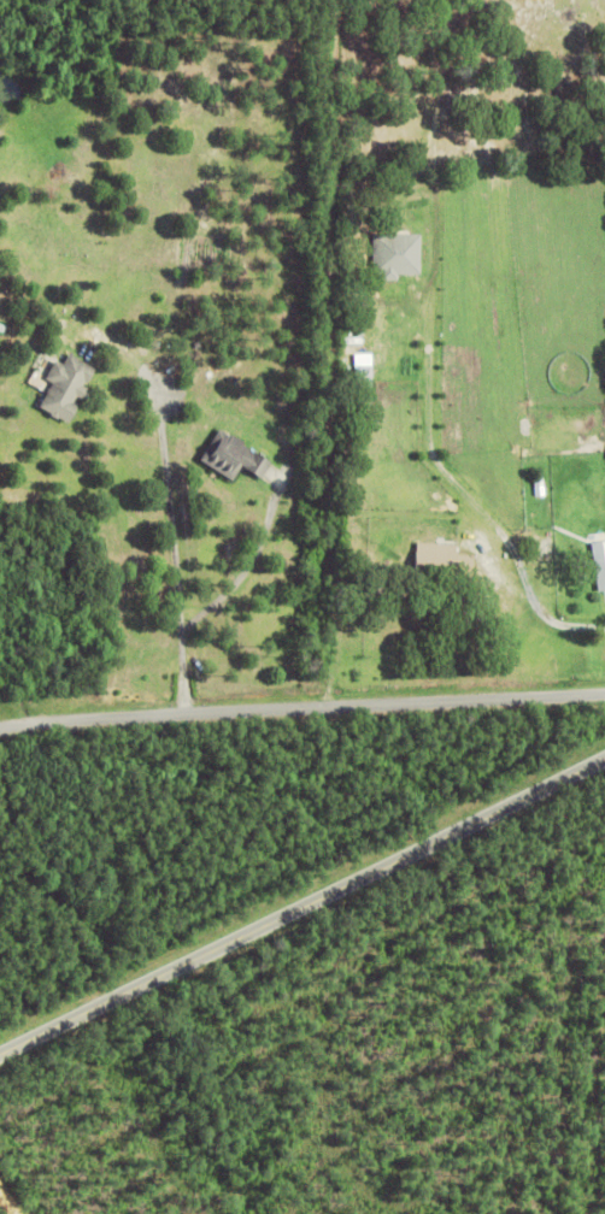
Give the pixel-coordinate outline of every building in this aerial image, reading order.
[(400,276),(400,281),(383,281),(383,276),(375,276),(375,235),(423,235),(423,276),(400,276)] [(92,367),(65,352),(59,362),(51,358),(41,378),(47,381),(34,406),(63,421),(82,385),(82,386),(92,367)] [(356,367),(375,367),(375,385),(356,385),(356,367)] [(195,458),(228,480),(237,466),(257,478),(268,460),(215,426),(195,458)] [(546,495),(552,494),(554,513),(548,513),(546,495)] [(594,543),(604,542),(604,593),(599,594),(593,552),(595,552),(594,543)] [(413,566),(418,566),(418,546),(458,546),(458,555),(474,555),(474,577),(417,577),(417,570),(413,570),(413,566)]
